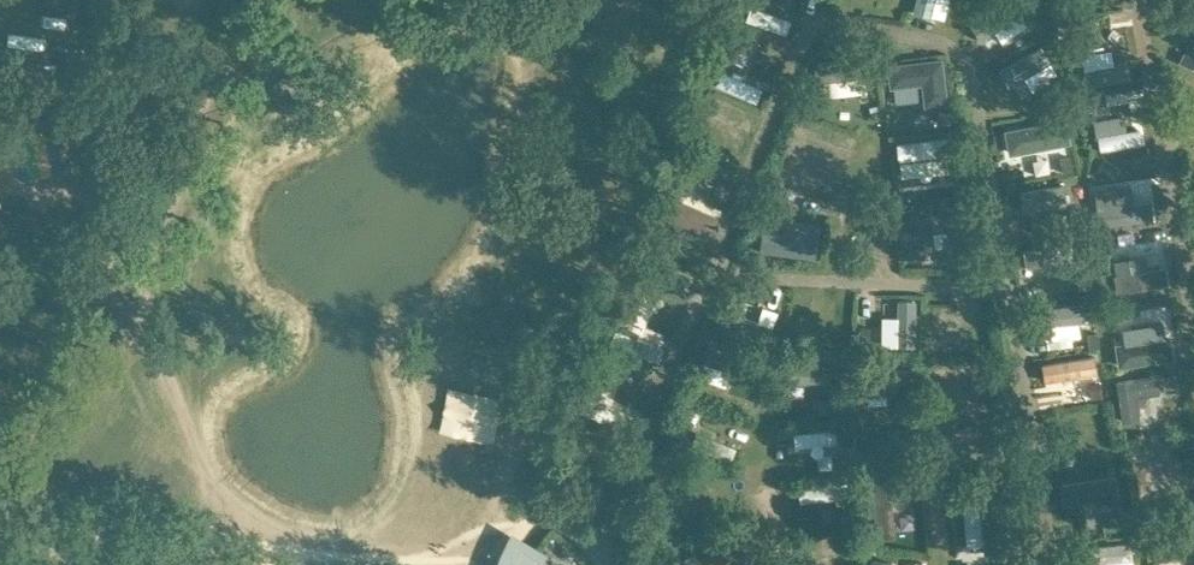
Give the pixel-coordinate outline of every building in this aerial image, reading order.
[(1105,49),(1120,47),(1117,26),(1103,28),(1105,49)] [(1018,56),(1023,69),(1049,59),(1044,46),(1018,56)] [(1144,54),(1104,52),(1104,68),(1143,70),(1144,54)] [(907,75),(928,73),(926,59),(905,61),(907,75)] [(1126,113),(1142,109),(1136,79),(1119,83),(1126,113)] [(1033,87),(1033,101),(1054,101),(1054,86),(1033,87)] [(946,122),(946,104),(931,104),(931,122),(946,122)] [(1085,138),(1082,110),(1016,117),(1019,145),(1085,138)] [(1136,137),(1151,135),(1149,120),(1134,122),(1136,137)] [(913,151),(958,147),(956,129),(911,132),(913,151)] [(26,138),(32,170),(53,167),(47,134),(26,138)] [(1141,170),(1122,173),(1124,188),(1143,185),(1141,170)] [(1167,190),(1119,193),(1120,214),(1168,212),(1167,190)] [(1069,236),(1045,239),(1047,257),(1072,254),(1069,236)] [(1146,259),(1148,277),(1181,274),(1179,256),(1146,259)] [(689,286),(693,273),(669,266),(665,279),(689,286)] [(929,315),(928,287),(910,288),(911,315),(929,315)] [(907,289),(893,289),(893,314),(907,314),(907,289)] [(995,332),(994,296),(980,296),(981,333),(995,332)] [(676,349),(680,335),(646,327),(643,342),(676,349)] [(724,354),(748,362),(752,350),(728,342),(724,354)] [(1110,345),(1059,351),(1061,371),(1112,364),(1110,345)] [(1140,366),(1143,382),(1149,381),(1154,403),(1193,394),(1193,377),(1175,381),(1170,359),(1140,366)] [(1173,403),(1155,408),(1159,423),(1177,418),(1173,403)] [(850,416),(808,425),(811,440),(853,431),(850,416)] [(730,429),(726,441),(747,448),(751,436),(730,429)] [(853,434),(832,439),(836,452),(856,447),(853,434)] [(1163,439),(1168,468),(1186,465),(1182,436),(1163,439)] [(1134,488),(1132,466),(1083,470),(1085,492),(1134,488)] [(860,473),(814,475),(815,492),(861,489),(860,473)] [(838,513),(853,511),(851,495),(836,497),(838,513)] [(978,523),(979,541),(1014,539),(1014,521),(978,523)] [(544,563),(548,554),(512,531),(508,538),(501,554),(498,562),(497,564),(548,564),(544,563)] [(814,550),(860,550),(860,531),(814,532),(814,550)] [(562,552),(550,564),(575,564),(562,552)] [(1025,554),(1004,555),(1005,564),(1025,564),(1025,554)]
